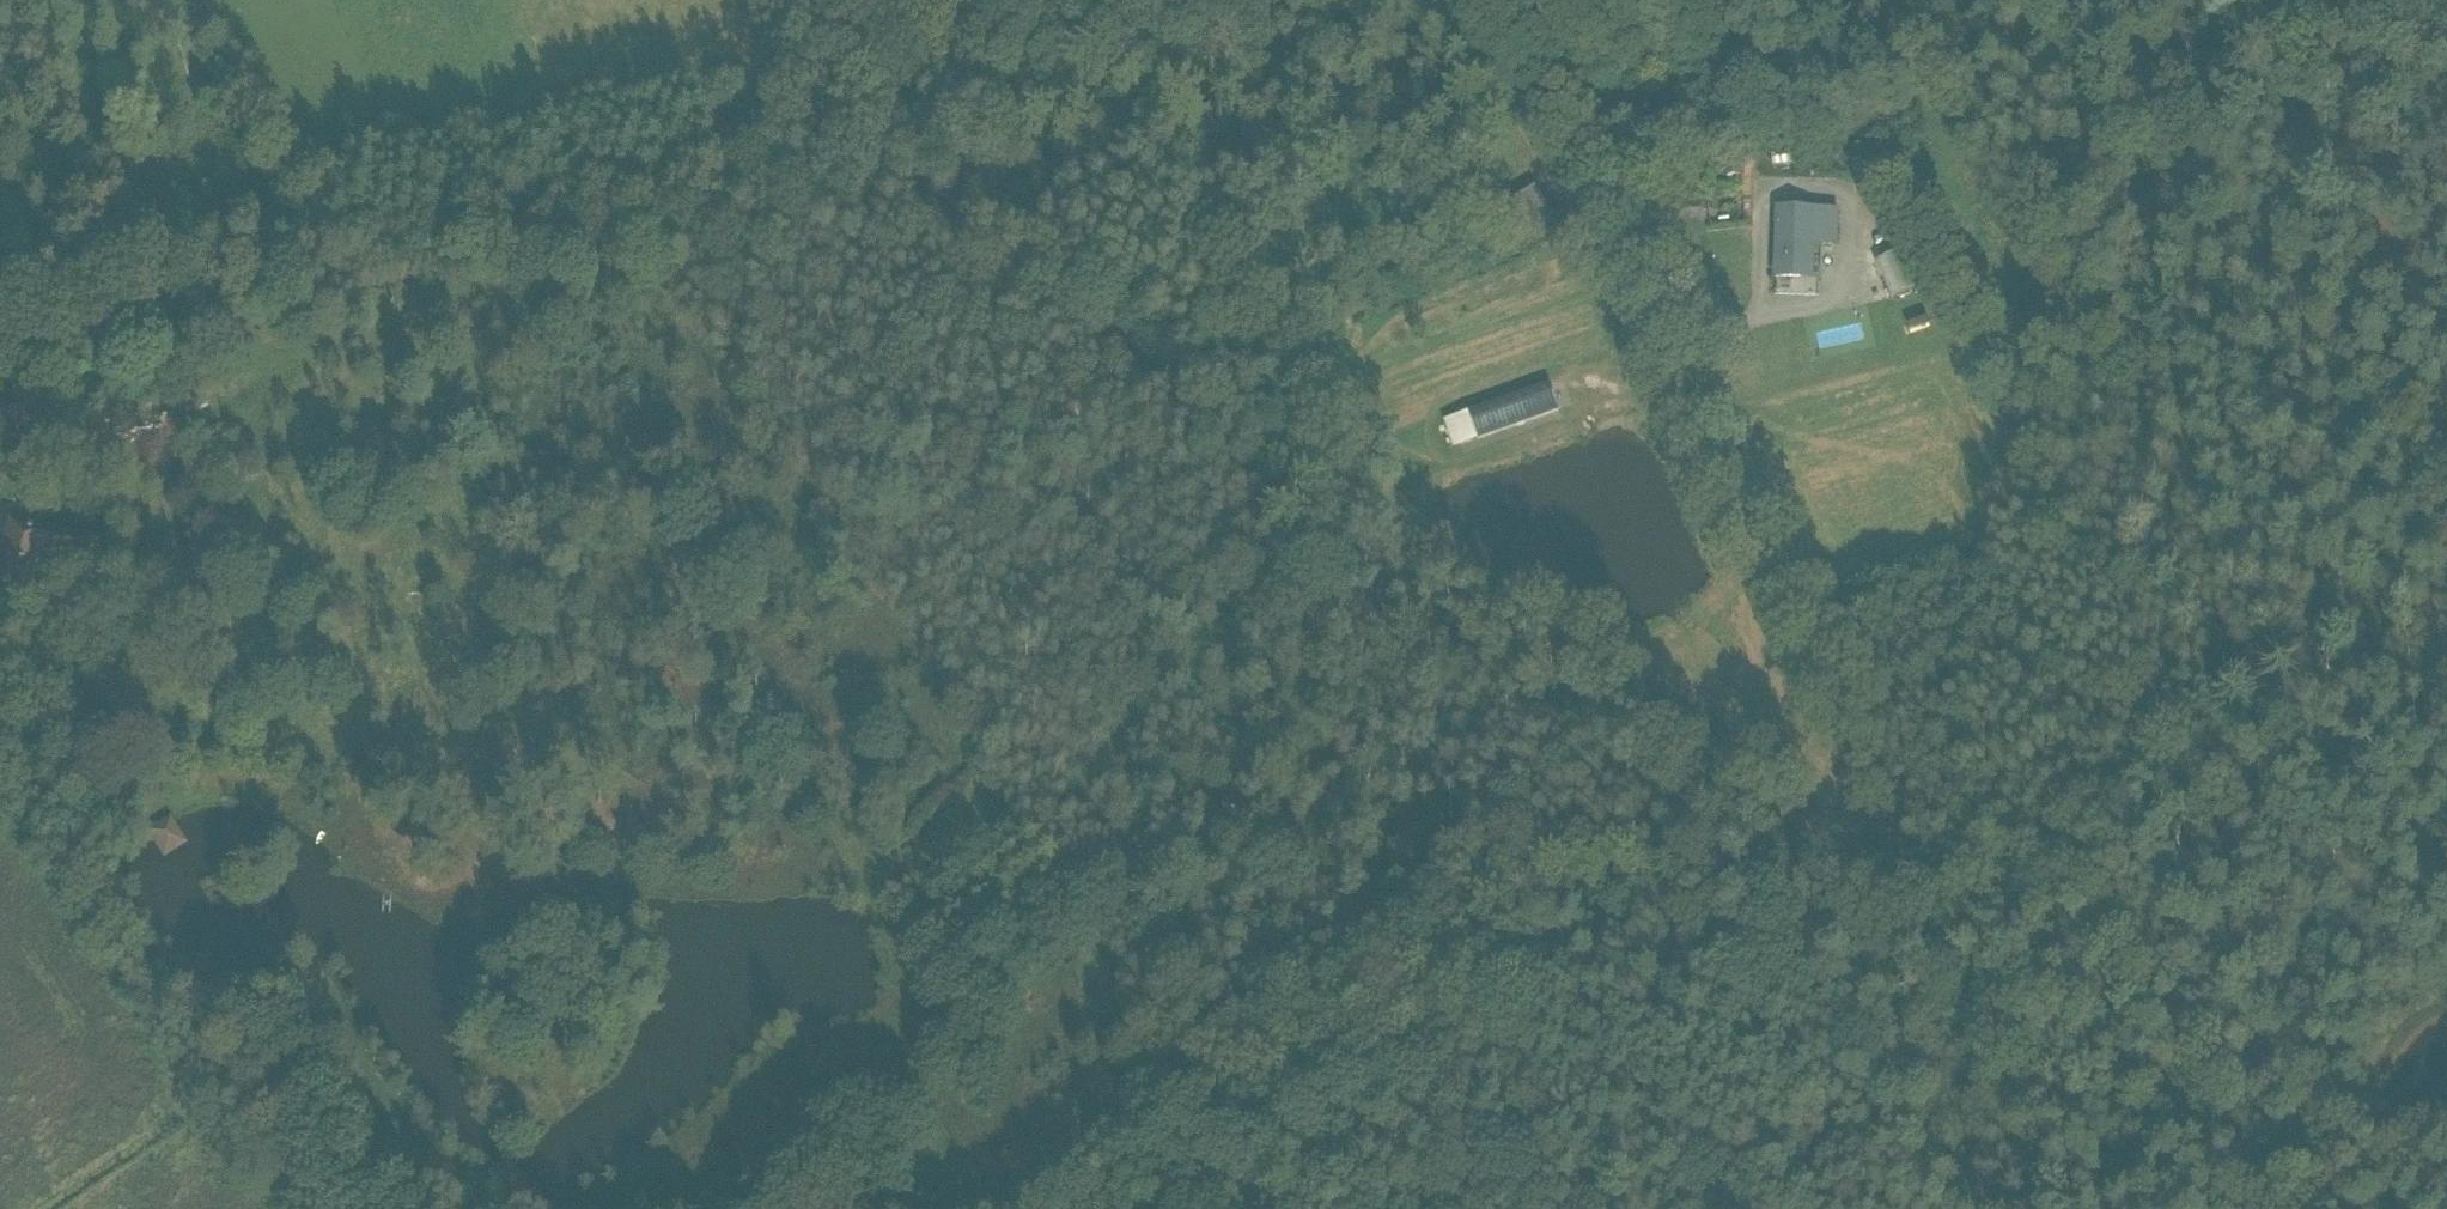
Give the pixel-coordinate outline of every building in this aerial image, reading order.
[(1897,135),(1906,150),(1922,141),(1913,126),(1897,135)] [(1838,248),(1839,211),(1774,209),(1772,280),(1821,282),(1821,248),(1838,248)] [(1890,300),(1927,284),(1910,248),(1874,264),(1890,300)] [(1559,411),(1549,384),(1444,422),(1453,449),(1559,411)] [(93,538),(18,521),(19,518),(9,516),(8,521),(6,521),(1,545),(0,544),(0,591),(17,594),(16,598),(35,602),(45,557),(86,566),(93,538)] [(163,860),(186,846),(169,818),(146,832),(163,860)] [(96,845),(106,839),(95,819),(85,825),(96,845)]
